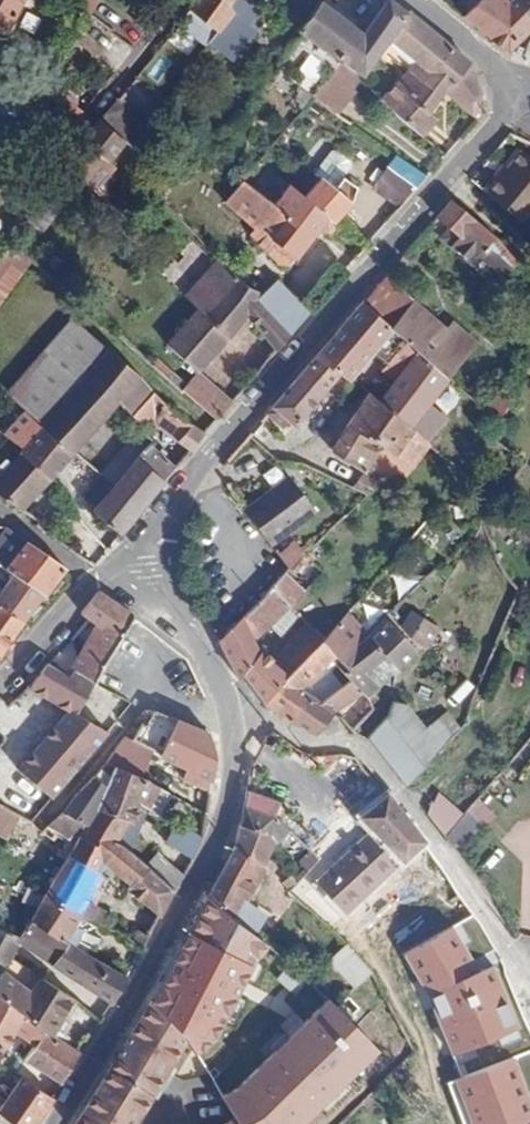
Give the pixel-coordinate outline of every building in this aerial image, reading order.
[(6,28),(20,3),(22,0),(0,0),(0,25),(6,28)] [(87,16),(94,5),(87,0),(67,0),(58,9),(80,27),(87,16)] [(219,31),(233,13),(228,8),(234,0),(198,0),(190,11),(217,34),(219,31)] [(254,39),(269,20),(247,0),(234,0),(228,8),(233,13),(219,31),(242,54),(254,39)] [(334,116),(361,81),(388,43),(406,17),(385,0),(383,0),(359,36),(316,5),(296,33),(301,37),(337,63),(309,98),(334,116)] [(465,18),(481,29),(479,31),(509,50),(529,27),(529,21),(513,4),(507,0),(485,0),(465,18)] [(513,4),(529,21),(529,0),(516,0),(513,4)] [(463,111),(477,122),(479,118),(477,97),(457,57),(408,14),(406,17),(388,43),(411,62),(403,72),(405,74),(380,102),(395,120),(419,138),(435,120),(426,113),(444,91),(463,111)] [(316,84),(331,64),(314,52),(299,72),(316,84)] [(24,91),(34,91),(43,80),(25,79),(24,91)] [(96,120),(123,142),(130,146),(149,122),(117,97),(96,120)] [(89,129),(60,166),(87,187),(123,142),(96,120),(89,129)] [(479,192),(519,226),(529,213),(529,161),(527,158),(520,153),(505,170),(498,178),(495,174),(479,192)] [(429,175),(400,155),(377,188),(399,204),(429,175)] [(501,168),(495,174),(498,178),(505,170),(501,168)] [(331,223),(335,218),(351,201),(355,187),(344,177),(330,191),(316,180),(300,197),(331,223)] [(240,185),(223,204),(240,218),(234,225),(281,265),(289,267),(319,230),(327,238),(336,228),(331,223),(300,197),(289,189),(270,210),(240,185)] [(488,237),(449,205),(434,222),(445,231),(437,242),(493,287),(513,264),(488,237)] [(369,221),(380,230),(384,226),(373,215),(369,221)] [(17,256),(3,244),(1,246),(0,248),(0,279),(17,256)] [(165,346),(199,376),(229,341),(248,323),(274,355),(288,340),(254,304),(255,296),(244,289),(220,266),(188,301),(197,309),(165,346)] [(408,304),(382,281),(361,305),(362,306),(385,329),(387,331),(408,304)] [(254,304),(288,340),(309,316),(277,283),(254,304)] [(443,333),(408,304),(387,331),(409,353),(444,380),(473,341),(451,323),(443,333)] [(385,329),(362,306),(317,358),(346,381),(367,355),(365,353),(385,329)] [(19,413),(40,431),(107,353),(86,335),(19,413)] [(21,513),(52,480),(51,478),(118,402),(150,429),(154,423),(169,409),(154,396),(107,353),(40,431),(41,433),(11,469),(5,466),(0,472),(0,499),(21,513)] [(408,428),(444,380),(409,353),(403,360),(409,364),(379,404),(408,428)] [(270,413),(286,427),(291,430),(334,381),(341,386),(346,381),(317,358),(270,413)] [(199,376),(182,396),(214,425),(231,405),(199,376)] [(381,446),(394,456),(413,431),(408,428),(379,404),(368,397),(347,425),(331,453),(363,471),(381,446)] [(169,409),(154,423),(189,454),(202,439),(169,409)] [(515,415),(507,411),(500,424),(498,428),(506,432),(515,415)] [(270,413),(262,420),(279,435),(286,427),(270,413)] [(155,433),(150,429),(146,433),(151,438),(155,433)] [(411,469),(430,446),(413,431),(394,456),(411,469)] [(151,438),(146,433),(140,440),(145,445),(151,438)] [(80,501),(95,513),(150,448),(155,443),(151,438),(145,445),(140,440),(135,436),(80,501)] [(93,515),(119,538),(144,508),(175,471),(150,448),(95,513),(93,515)] [(246,514),(270,548),(316,515),(291,481),(246,514)] [(43,597),(62,573),(4,530),(1,533),(0,535),(0,571),(9,577),(43,597)] [(307,549),(297,559),(305,566),(313,557),(307,549)] [(282,575),(239,621),(252,642),(269,624),(286,608),(287,609),(300,594),(282,575)] [(23,626),(34,609),(43,597),(9,577),(0,592),(0,611),(23,626)] [(97,683),(133,616),(100,593),(81,614),(87,620),(96,627),(72,670),(74,671),(97,683)] [(279,659),(292,673),(322,642),(287,609),(286,608),(269,624),(291,646),(279,659)] [(23,626),(0,611),(0,659),(23,626)] [(336,665),(367,635),(348,613),(322,642),(292,673),(265,704),(292,726),(314,699),(305,692),(334,663),(336,665)] [(435,628),(422,619),(410,637),(425,646),(435,628)] [(242,678),(265,704),(292,673),(279,659),(273,667),(256,649),(252,642),(239,621),(216,644),(236,682),(242,678)] [(391,624),(372,641),(385,657),(397,670),(400,669),(399,654),(407,641),(391,624)] [(372,641),(367,635),(336,665),(345,678),(351,684),(361,695),(368,706),(375,702),(371,693),(377,688),(364,675),(385,657),(372,641)] [(399,654),(400,669),(417,652),(407,641),(399,654)] [(364,675),(377,688),(397,670),(385,657),(364,675)] [(69,679),(49,665),(47,664),(29,689),(53,703),(69,679)] [(76,717),(97,683),(74,671),(69,679),(53,703),(68,712),(76,717)] [(345,689),(351,684),(345,678),(340,683),(345,689)] [(314,736),(331,719),(361,695),(351,684),(345,689),(323,708),(314,699),(292,726),(314,736)] [(49,734),(68,712),(53,703),(45,714),(12,752),(6,760),(18,771),(49,734)] [(368,740),(384,761),(415,728),(418,722),(404,705),(392,703),(390,716),(384,722),(368,740)] [(355,727),(368,740),(384,722),(372,710),(371,711),(355,727)] [(108,734),(76,717),(68,712),(49,734),(83,762),(108,734)] [(178,720),(158,712),(150,729),(169,739),(178,720)] [(384,761),(407,789),(452,738),(438,719),(424,730),(418,722),(415,728),(384,761)] [(169,739),(161,756),(213,780),(216,759),(213,739),(208,735),(201,730),(178,720),(169,739)] [(148,728),(139,745),(161,756),(169,739),(150,729),(148,728)] [(50,799),(83,762),(49,734),(18,771),(50,799)] [(139,745),(125,773),(159,789),(207,816),(213,780),(161,756),(139,745)] [(116,769),(108,788),(142,802),(140,805),(150,810),(159,789),(125,773),(116,769)] [(94,780),(63,813),(86,827),(99,810),(108,788),(94,780)] [(86,827),(80,836),(112,854),(119,842),(130,825),(140,805),(142,802),(108,788),(99,810),(86,827)] [(279,803),(247,790),(241,825),(271,834),(277,847),(291,833),(275,817),(279,803)] [(449,831),(466,812),(444,793),(427,812),(449,831)] [(346,916),(424,842),(387,795),(361,819),(372,831),(317,884),(346,916)] [(480,798),(469,811),(487,826),(498,814),(480,798)] [(25,815),(0,802),(0,834),(11,840),(25,815)] [(444,837),(454,849),(469,831),(459,820),(444,837)] [(165,844),(193,860),(203,838),(176,821),(165,844)] [(271,834),(241,825),(238,840),(207,895),(256,933),(269,915),(249,901),(277,847),(271,834)] [(80,836),(69,855),(44,896),(80,914),(92,920),(98,906),(88,901),(106,866),(112,854),(80,836)] [(119,842),(112,854),(106,866),(129,885),(127,890),(160,918),(174,892),(145,865),(119,842)] [(256,933),(207,895),(187,930),(220,949),(256,966),(263,938),(256,933)] [(80,914),(44,896),(30,922),(66,944),(80,914)] [(66,944),(30,922),(18,942),(43,961),(111,1006),(128,978),(121,975),(88,956),(66,944)] [(220,949),(187,930),(152,1003),(185,1043),(197,1053),(216,1039),(256,966),(220,949)] [(18,942),(0,931),(0,965),(4,968),(10,957),(18,942)] [(354,990),(371,974),(346,944),(328,961),(354,990)] [(93,946),(88,956),(121,975),(126,965),(93,946)] [(297,1018),(321,992),(291,965),(267,991),(297,1018)] [(35,974),(30,980),(35,984),(30,991),(3,971),(0,976),(0,999),(26,1018),(44,1031),(54,1037),(75,1000),(35,974)] [(242,1108),(250,1123),(322,1123),(400,1047),(344,992),(297,1040),(253,1075),(265,1088),(242,1108)] [(0,999),(0,1059),(13,1038),(26,1018),(0,999)] [(185,1043),(152,1003),(138,1031),(136,1030),(101,1086),(78,1123),(135,1123),(185,1043)] [(13,1038),(31,1053),(44,1031),(26,1018),(13,1038)] [(81,1055),(77,1053),(54,1037),(44,1031),(31,1053),(25,1063),(61,1086),(81,1055)] [(53,1100),(21,1078),(11,1093),(5,1103),(0,1110),(0,1116),(11,1123),(38,1123),(55,1101),(53,1100)] [(11,1093),(5,1088),(0,1095),(0,1098),(5,1103),(11,1093)]
